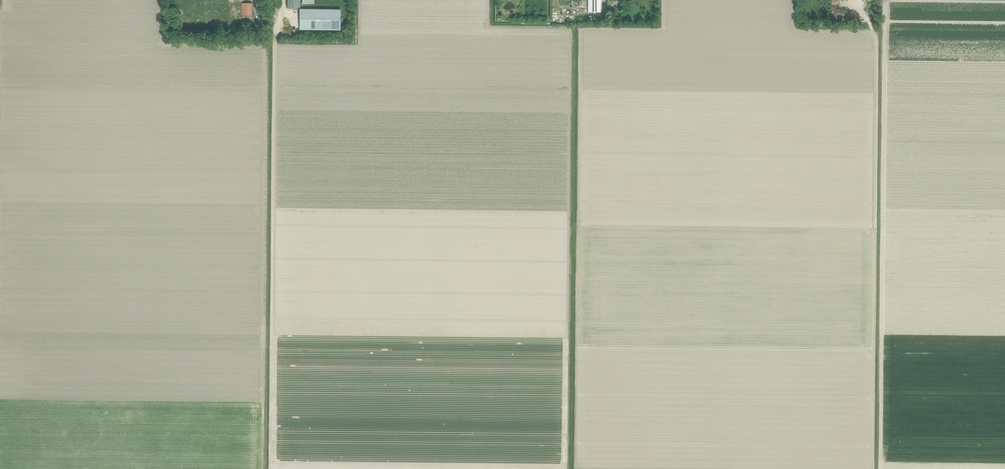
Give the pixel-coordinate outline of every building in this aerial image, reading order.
[(544,9),(544,0),(523,0),(524,10),(544,9)] [(570,14),(570,0),(551,0),(551,14),(570,14)] [(600,0),(588,0),(588,12),(600,12),(600,0)] [(252,16),(252,3),(241,3),(241,16),(252,16)] [(624,16),(621,8),(615,11),(618,18),(624,16)] [(300,30),(340,30),(340,10),(300,9),(300,30)]
